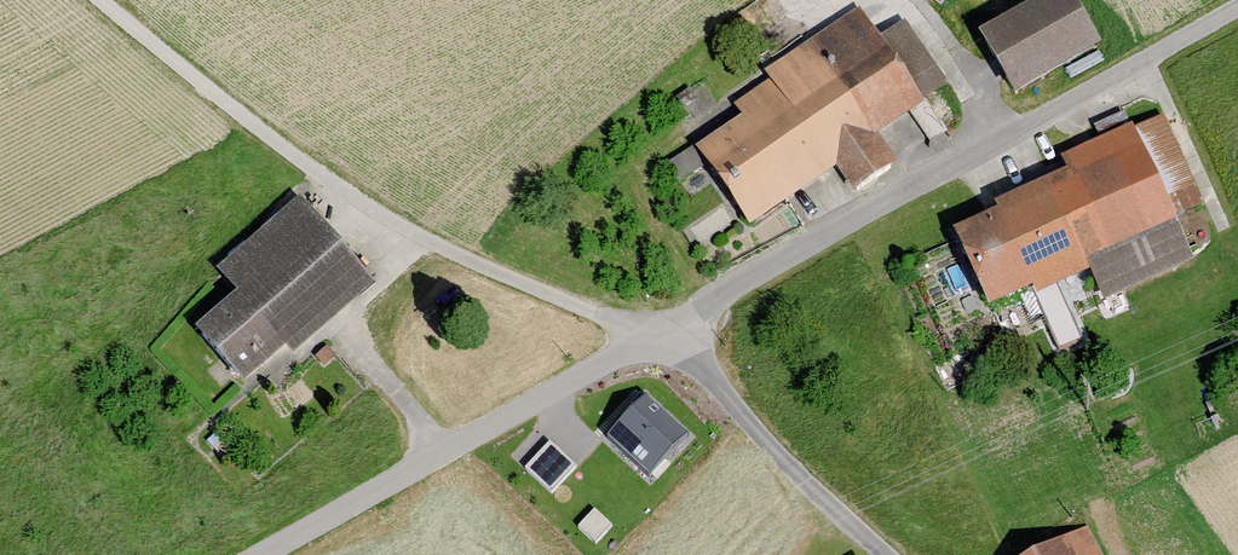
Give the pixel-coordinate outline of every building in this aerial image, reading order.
[(965,33),(1000,94),(1087,46),(1061,0),(1025,0),(965,33)] [(736,114),(687,147),(740,226),(827,168),(844,193),(890,163),(870,133),(919,100),(856,6),(754,74),(760,83),(729,103),(736,114)] [(1030,190),(940,230),(976,310),(1078,264),(1094,300),(1185,259),(1125,125),(1021,172),(1030,190)] [(226,291),(184,328),(233,382),(274,346),(282,355),(364,282),(289,199),(208,271),(226,291)] [(643,397),(606,439),(649,476),(686,435),(643,397)] [(575,468),(548,444),(524,470),(551,494),(575,468)] [(612,527),(595,511),(579,528),(596,544),(612,527)] [(1017,554),(1100,554),(1085,523),(1017,554)]
